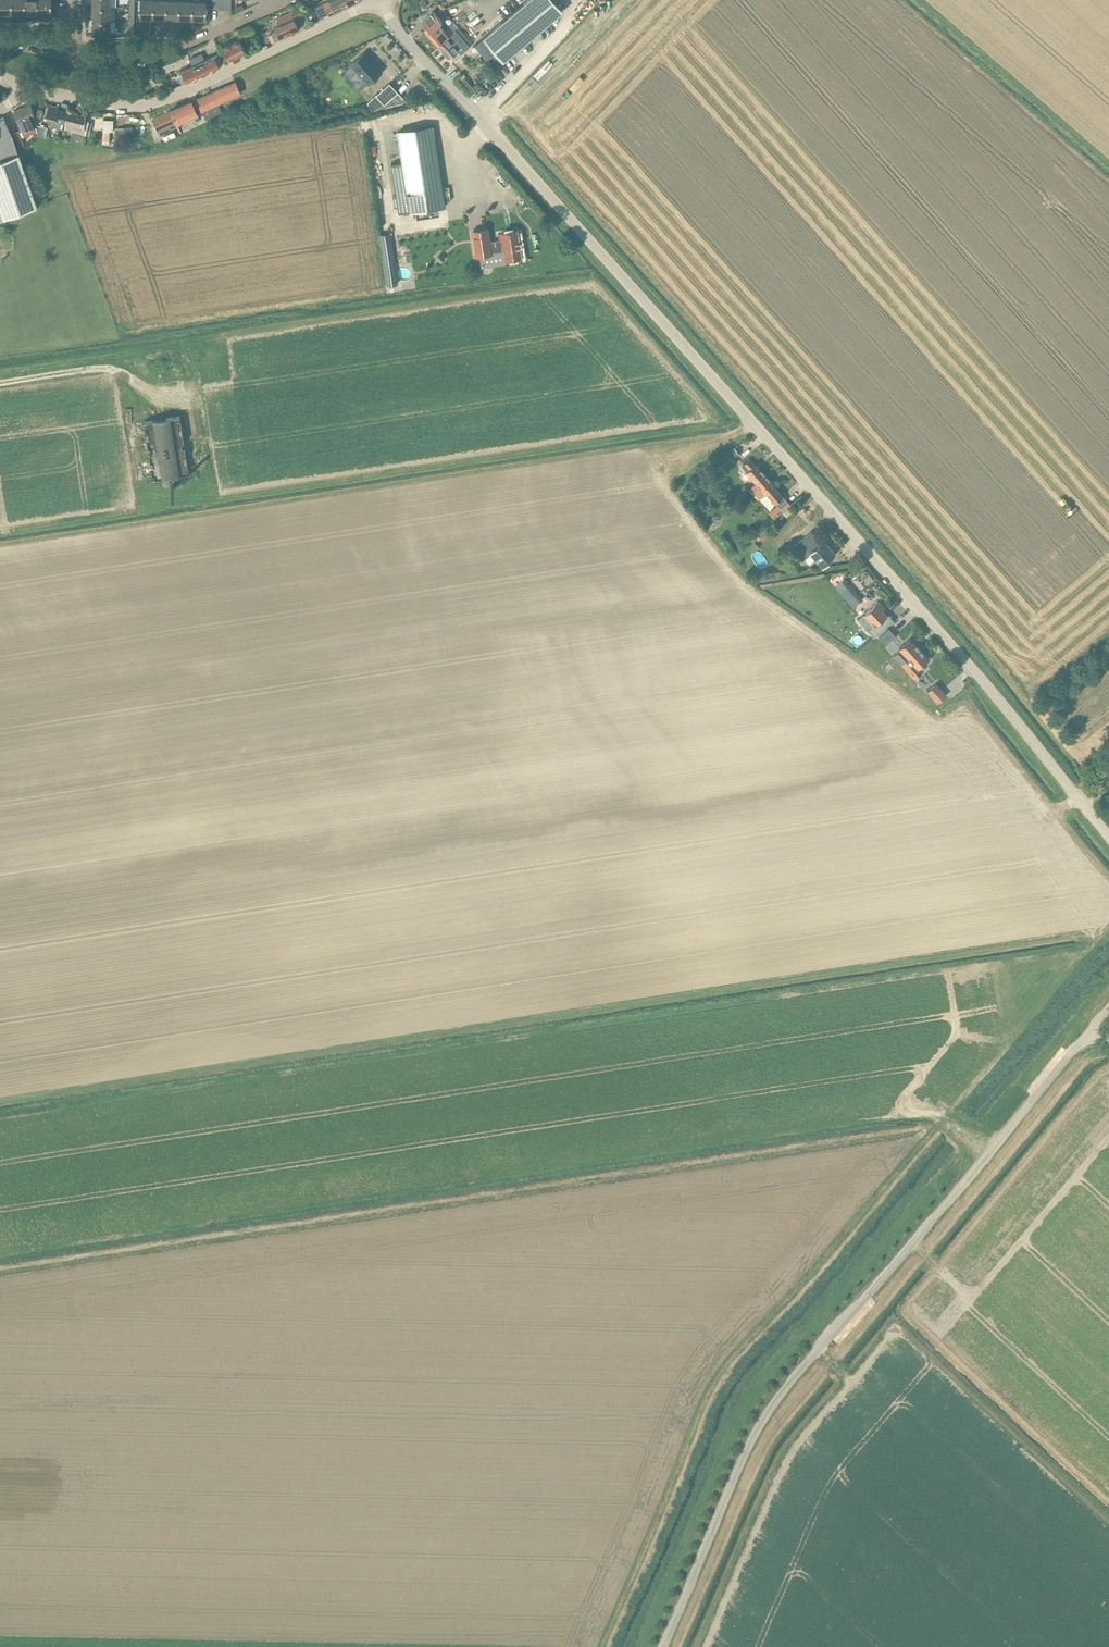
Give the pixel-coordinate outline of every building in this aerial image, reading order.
[(12,0),(0,0),(0,12),(12,12),(12,0)] [(25,0),(12,0),(12,12),(25,12),(25,0)] [(38,0),(25,0),(25,12),(38,12),(38,0)] [(38,12),(51,12),(51,0),(38,0),(38,12)] [(154,0),(149,0),(141,0),(140,16),(153,17),(154,0)] [(166,17),(167,0),(154,0),(153,17),(166,17)] [(179,17),(180,1),(167,0),(166,17),(179,17)] [(231,0),(211,0),(211,8),(231,9),(231,0)] [(315,6),(320,17),(328,13),(329,14),(344,7),(345,7),(341,0),(323,0),(324,2),(323,2),(315,6)] [(475,44),(493,67),(502,60),(503,61),(562,10),(554,0),(526,0),(524,1),(483,37),(475,44)] [(192,18),(193,1),(180,1),(179,17),(192,18)] [(193,1),(192,18),(205,18),(206,2),(193,1)] [(294,17),(304,13),(299,2),(289,6),(294,17)] [(110,7),(93,7),(93,19),(93,20),(110,20),(110,19),(110,7)] [(441,7),(437,11),(444,19),(449,15),(443,9),(441,7)] [(433,10),(422,20),(422,21),(428,27),(429,28),(431,31),(428,34),(430,36),(438,45),(453,32),(451,29),(449,26),(446,29),(442,32),(436,25),(442,20),(433,10)] [(275,40),(298,29),(290,12),(278,18),(280,22),(274,25),(277,30),(271,32),(268,34),(270,38),(273,37),(275,40)] [(110,20),(93,20),(93,33),(110,33),(110,20)] [(242,38),(254,33),(251,25),(239,30),(242,38)] [(453,32),(438,45),(449,59),(458,51),(461,54),(469,46),(455,30),(453,32)] [(228,59),(245,51),(240,39),(222,47),(228,59)] [(364,50),(349,64),(368,84),(383,71),(364,50)] [(187,80),(219,65),(219,64),(222,63),(218,54),(182,70),(187,80)] [(468,90),(473,87),(464,76),(460,80),(468,90)] [(222,112),(218,103),(240,93),(235,82),(197,99),(202,110),(206,119),(222,112)] [(389,83),(368,102),(372,110),(406,101),(389,83)] [(171,111),(178,125),(195,117),(196,120),(200,119),(192,100),(171,110),(171,111)] [(22,129),(36,124),(33,115),(29,105),(14,111),(22,129)] [(64,122),(67,111),(49,106),(46,118),(52,119),(50,125),(60,127),(61,121),(64,122)] [(67,111),(64,122),(66,122),(65,127),(73,129),(72,132),(85,135),(88,121),(84,120),(85,115),(67,111)] [(171,128),(178,125),(171,111),(153,119),(157,129),(158,128),(160,134),(172,129),(171,128)] [(12,135),(4,116),(0,118),(0,140),(12,135)] [(103,119),(102,143),(109,143),(110,131),(113,131),(113,120),(103,119)] [(47,127),(37,125),(38,135),(39,136),(45,137),(47,127)] [(117,138),(132,137),(132,127),(116,128),(117,138)] [(12,132),(12,133),(17,146),(18,147),(24,144),(19,130),(13,132),(12,132)] [(0,140),(0,159),(19,153),(13,136),(12,135),(0,140)] [(445,207),(434,136),(399,141),(409,212),(445,207)] [(37,204),(19,153),(0,159),(0,217),(37,204)] [(488,228),(472,231),(476,255),(480,255),(492,253),(492,252),(504,250),(505,260),(522,257),(518,229),(498,232),(499,240),(490,241),(488,228)] [(390,232),(379,234),(386,284),(398,283),(390,232)] [(180,415),(144,421),(153,479),(189,473),(180,415)] [(734,447),(719,460),(725,467),(740,454),(734,447)] [(759,498),(765,492),(774,502),(775,502),(777,505),(769,512),(774,518),(791,504),(783,495),(782,495),(773,486),(774,485),(755,462),(754,463),(750,458),(744,464),(742,466),(757,482),(750,488),(759,498)] [(736,487),(730,492),(735,498),(741,492),(736,487)] [(803,559),(811,552),(822,565),(835,553),(825,541),(822,544),(818,540),(819,540),(811,531),(793,547),(803,559)] [(753,552),(759,546),(754,540),(747,546),(753,552)] [(840,581),(835,586),(853,607),(858,602),(861,599),(843,579),(840,581)] [(884,607),(879,601),(865,613),(875,624),(886,614),(882,609),(884,607)] [(896,636),(889,627),(879,636),(886,644),(896,636)] [(899,648),(904,653),(898,658),(915,678),(924,670),(920,666),(929,658),(911,637),(899,648)] [(937,702),(946,694),(936,682),(926,690),(937,702)]
